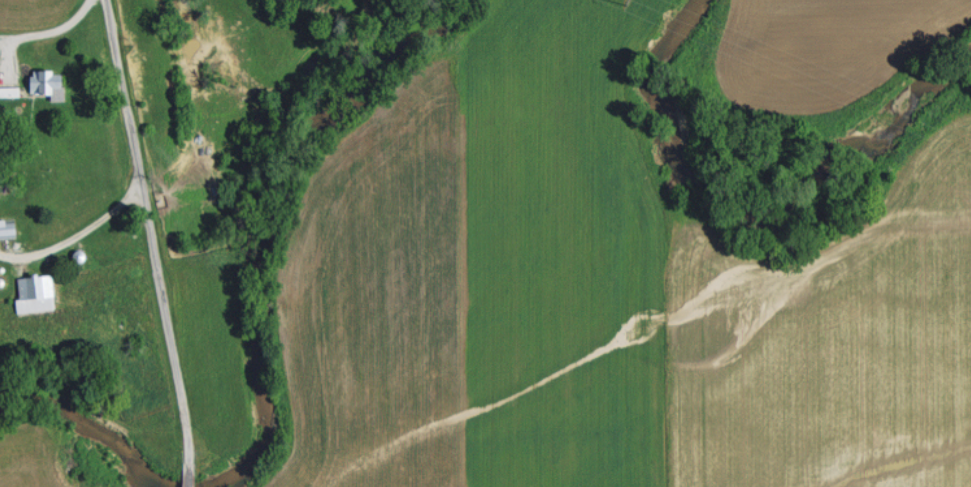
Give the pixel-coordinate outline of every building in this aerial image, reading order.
[(34,91),(54,92),(54,99),(66,99),(67,70),(34,69),(34,91)] [(19,236),(18,220),(0,221),(0,237),(19,236)] [(54,272),(19,276),(22,297),(18,298),(19,312),(58,307),(54,272)]
